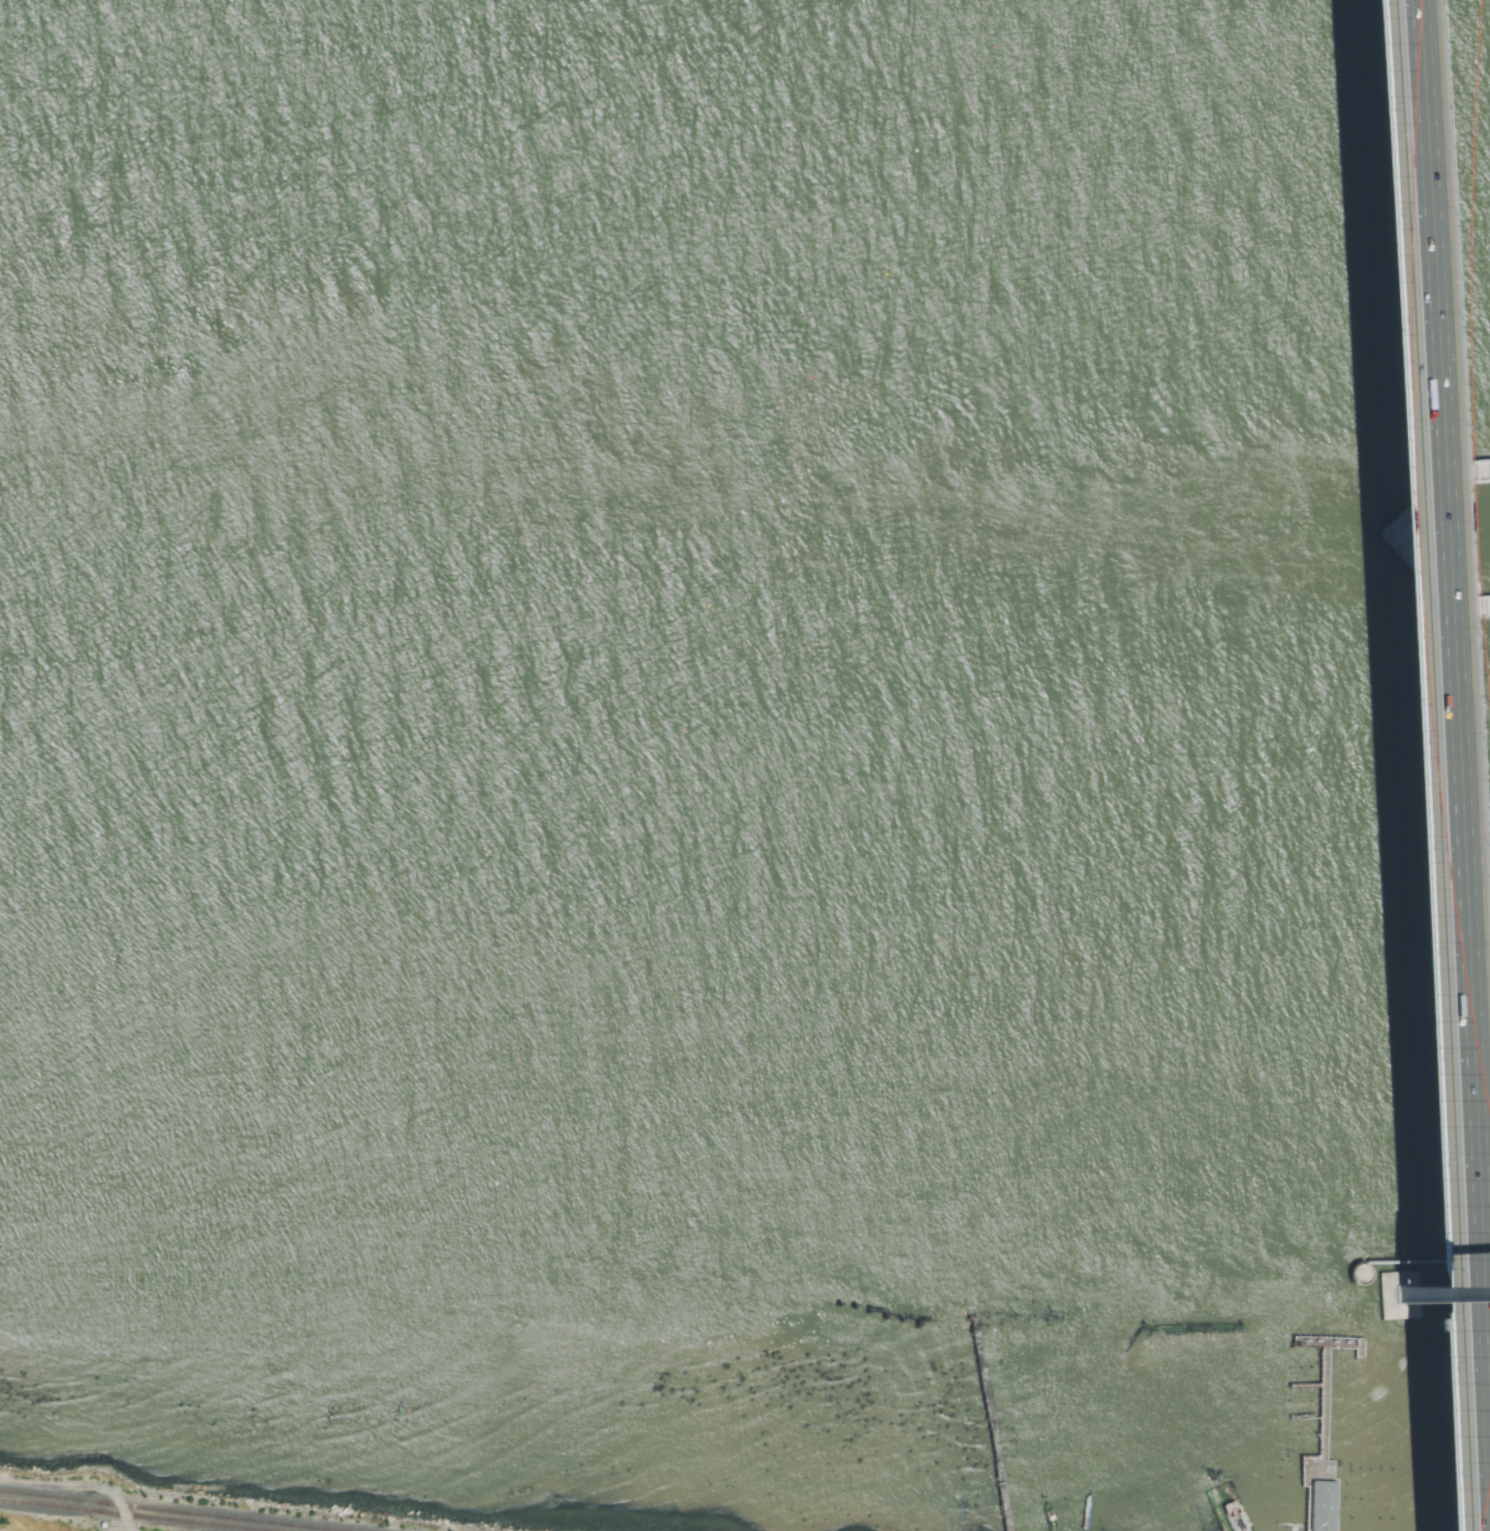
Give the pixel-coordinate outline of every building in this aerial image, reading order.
[(1396,1286),(1397,1305),(1478,1301),(1477,1282),(1396,1286)] [(1336,1481),(1308,1480),(1305,1530),(1334,1530),(1336,1481)]
